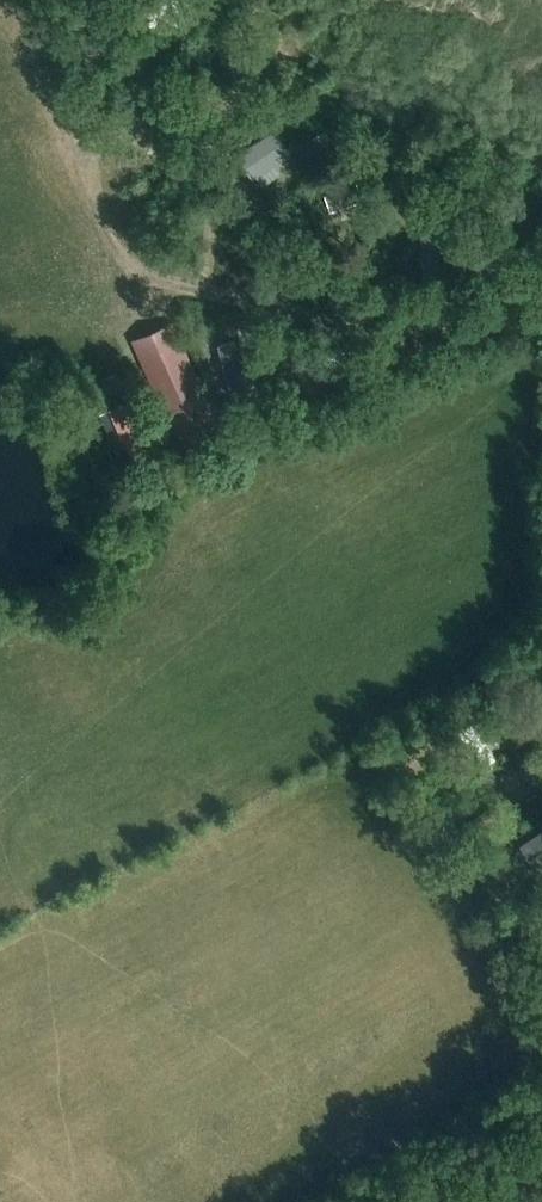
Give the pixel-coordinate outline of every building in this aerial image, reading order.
[(291,157),(275,131),(236,157),(252,182),(291,157)] [(360,199),(354,183),(326,193),(331,209),(360,199)] [(402,214),(402,244),(430,245),(431,214),(402,214)] [(175,321),(132,339),(179,450),(222,432),(175,321)] [(235,340),(219,344),(233,393),(249,388),(235,340)] [(103,379),(109,394),(125,388),(119,372),(115,374),(103,379)] [(138,393),(108,401),(123,444),(157,435),(138,393)] [(229,400),(217,403),(221,417),(233,413),(229,400)] [(541,725),(541,710),(528,718),(534,730),(541,725)] [(531,856),(541,849),(541,820),(517,836),(531,856)]
